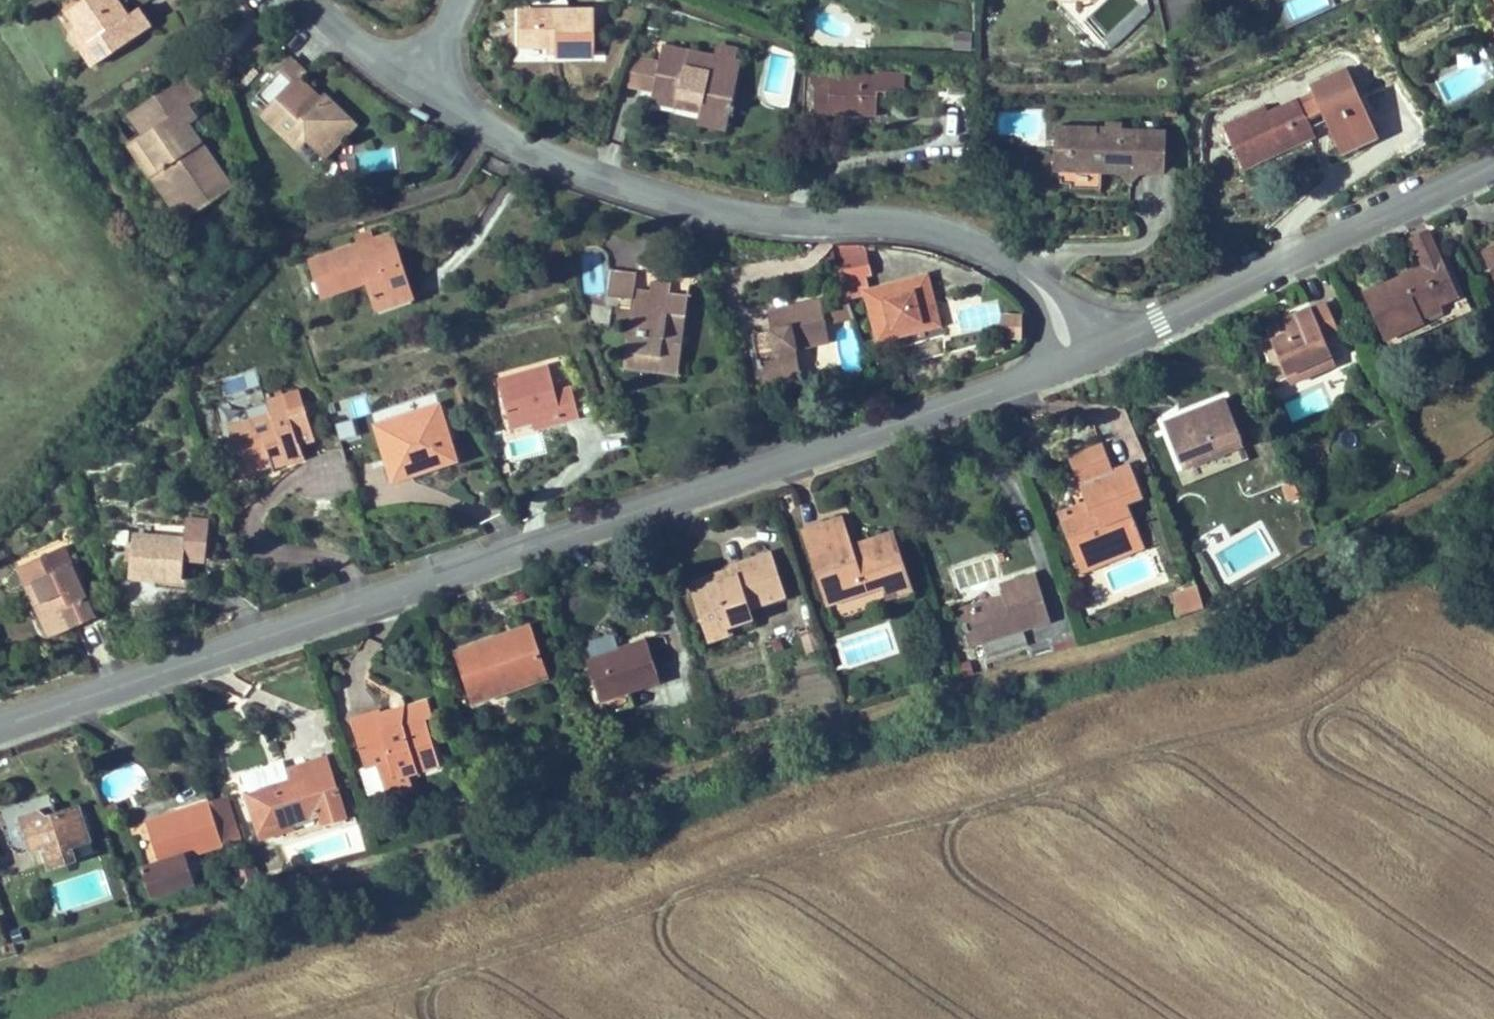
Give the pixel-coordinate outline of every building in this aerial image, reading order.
[(82,47),(94,66),(151,27),(138,9),(128,16),(117,0),(115,0),(108,5),(104,0),(84,0),(68,11),(79,26),(89,42),(82,47)] [(533,11),(571,11),(565,0),(533,0),(533,11)] [(550,45),(552,45),(552,42),(559,42),(559,52),(559,56),(593,55),(593,10),(571,11),(533,11),(520,11),(521,46),(550,45)] [(79,26),(71,32),(82,47),(89,42),(79,26)] [(972,39),(959,38),(958,49),(971,50),(972,39)] [(559,52),(559,42),(552,42),(552,45),(550,45),(550,52),(559,52)] [(714,56),(663,46),(659,62),(654,87),(653,91),(653,94),(679,99),(679,97),(703,102),(701,112),(698,124),(727,130),(741,64),(735,63),(713,58),(714,56)] [(737,51),(715,47),(714,56),(713,58),(735,63),(737,51)] [(653,91),(654,87),(659,62),(632,57),(623,76),(621,84),(653,91)] [(296,83),(300,78),(306,72),(292,59),(257,95),(270,107),(263,114),(295,146),(304,137),(307,134),(322,149),(351,120),(325,96),(322,99),(318,104),(296,83)] [(1427,77),(1435,71),(1429,63),(1421,70),(1427,77)] [(1313,93),(1269,114),(1266,108),(1224,127),(1239,161),(1312,127),(1307,118),(1321,111),(1329,128),(1337,144),(1374,127),(1348,69),(1310,87),(1313,93)] [(876,90),(904,91),(904,72),(810,71),(809,115),(875,116),(876,90)] [(160,172),(190,217),(232,189),(188,125),(196,121),(187,108),(202,98),(186,76),(156,97),(162,106),(147,117),(156,130),(146,136),(139,141),(160,172)] [(318,104),(322,99),(300,78),(296,83),(318,104)] [(942,104),(965,104),(965,81),(943,80),(942,104)] [(703,102),(679,97),(679,99),(653,94),(651,102),(701,112),(703,102)] [(162,106),(156,97),(131,113),(146,136),(156,130),(147,117),(162,106)] [(1312,127),(1239,161),(1243,168),(1329,128),(1321,111),(1307,118),(1312,127)] [(304,137),(325,157),(356,125),(351,120),(322,149),(307,134),(304,137)] [(1096,137),(1097,127),(1073,127),(1072,168),(1124,169),(1131,183),(1143,170),(1147,165),(1147,162),(1163,163),(1164,133),(1122,132),(1122,123),(1107,123),(1107,128),(1106,138),(1096,137)] [(1072,168),(1073,127),(1058,126),(1057,167),(1072,168)] [(1106,138),(1107,128),(1097,127),(1096,137),(1106,138)] [(1374,127),(1337,144),(1341,153),(1378,136),(1374,127)] [(160,172),(153,177),(183,222),(190,217),(160,172)] [(1441,259),(1429,232),(1413,239),(1425,266),(1441,259)] [(373,241),(371,233),(358,237),(361,245),(364,244),(373,241)] [(410,290),(392,235),(373,241),(364,244),(361,245),(312,261),(323,295),(368,281),(375,301),(410,290)] [(859,255),(856,244),(833,245),(833,252),(836,261),(838,260),(844,280),(863,275),(869,274),(864,254),(859,255)] [(1482,253),(1489,269),(1493,267),(1493,247),(1482,253)] [(1425,266),(1365,293),(1386,339),(1422,323),(1421,320),(1417,311),(1423,308),(1424,311),(1439,304),(1457,296),(1441,259),(1425,266)] [(637,274),(612,271),(609,296),(633,299),(634,289),(635,289),(637,274)] [(867,292),(868,292),(863,275),(844,280),(842,281),(843,286),(847,297),(867,292)] [(938,324),(926,277),(868,292),(867,292),(879,339),(938,324)] [(624,365),(680,372),(689,296),(671,294),(672,284),(652,281),(650,291),(635,289),(634,289),(633,299),(631,309),(624,365)] [(847,297),(843,286),(828,289),(831,306),(849,302),(847,297)] [(410,290),(375,301),(378,308),(412,297),(410,290)] [(609,296),(608,306),(631,309),(633,299),(609,296)] [(830,341),(821,300),(777,309),(781,328),(772,330),(753,334),(762,382),(801,374),(796,348),(830,341)] [(854,318),(849,302),(831,306),(834,321),(854,318)] [(1286,374),(1332,354),(1325,339),(1340,333),(1326,302),(1312,309),(1311,307),(1295,314),(1299,321),(1286,327),(1289,332),(1262,343),(1275,372),(1284,368),(1286,374)] [(1439,304),(1424,311),(1423,308),(1417,311),(1421,320),(1442,310),(1439,304)] [(781,328),(777,309),(768,311),(772,330),(781,328)] [(1286,327),(1299,321),(1295,314),(1283,319),(1286,327)] [(1021,316),(1005,315),(1004,336),(1004,339),(1020,342),(1020,337),(1021,316)] [(1422,323),(1386,339),(1389,347),(1425,331),(1422,323)] [(1262,343),(1289,332),(1286,327),(1260,338),(1262,343)] [(1286,374),(1291,384),(1336,364),(1332,354),(1286,374)] [(555,392),(548,366),(497,380),(510,426),(511,427),(533,421),(560,414),(562,421),(580,416),(572,388),(555,392)] [(1286,374),(1284,368),(1275,372),(1277,378),(1286,374)] [(890,386),(902,383),(900,371),(887,374),(890,386)] [(270,463),(303,453),(300,444),(315,439),(305,406),(289,411),(285,396),(267,402),(271,413),(248,421),(251,430),(232,436),(238,455),(243,453),(249,472),(271,465),(270,463)] [(1243,445),(1224,398),(1165,422),(1183,469),(1243,445)] [(267,402),(245,409),(248,421),(271,413),(267,402)] [(439,405),(409,415),(412,424),(442,414),(439,405)] [(442,414),(412,424),(409,415),(376,426),(391,473),(422,463),(424,470),(457,460),(442,414)] [(560,414),(533,421),(535,429),(562,421),(560,414)] [(352,418),(335,425),(343,443),(360,436),(352,418)] [(251,430),(248,421),(229,427),(232,436),(251,430)] [(1101,446),(1071,458),(1089,502),(1093,512),(1078,518),(1074,508),(1060,514),(1079,561),(1096,554),(1097,557),(1116,550),(1119,557),(1143,548),(1129,513),(1123,515),(1119,506),(1125,503),(1141,497),(1134,480),(1129,482),(1123,467),(1111,472),(1101,446)] [(304,457),(303,453),(270,463),(271,465),(272,468),(304,457)] [(422,463),(391,473),(394,480),(424,470),(422,463)] [(1134,480),(1128,465),(1123,467),(1129,482),(1134,480)] [(633,488),(620,492),(622,498),(635,493),(633,488)] [(1078,518),(1093,512),(1089,502),(1074,508),(1078,518)] [(1129,513),(1125,503),(1119,506),(1123,515),(1129,513)] [(131,576),(181,581),(183,558),(206,560),(209,521),(186,519),(184,539),(135,534),(131,576)] [(851,548),(841,519),(805,531),(829,603),(865,590),(863,585),(882,578),(888,596),(911,588),(892,534),(870,541),(872,547),(853,553),(851,548)] [(870,541),(851,548),(853,553),(872,547),(870,541)] [(78,581),(63,547),(19,566),(37,606),(46,601),(61,633),(95,618),(85,597),(80,599),(73,584),(78,581)] [(1116,550),(1097,557),(1096,554),(1079,561),(1083,572),(1119,557),(1116,550)] [(770,554),(732,567),(732,568),(735,576),(694,590),(706,626),(722,620),(724,628),(752,619),(748,608),(784,596),(770,554)] [(732,568),(692,582),(694,590),(735,576),(732,568)] [(1006,602),(999,604),(997,598),(961,609),(972,644),(1022,628),(1050,619),(1036,574),(1000,585),(1004,596),(1006,602)] [(865,590),(829,603),(835,621),(870,609),(869,605),(879,602),(880,606),(913,595),(911,588),(888,596),(882,578),(863,585),(865,590)] [(85,597),(78,581),(73,584),(80,599),(85,597)] [(1206,607),(1198,586),(1174,596),(1181,614),(1206,607)] [(1006,602),(1004,596),(997,598),(999,604),(1006,602)] [(61,633),(46,601),(37,606),(51,638),(61,633)] [(752,619),(724,628),(726,634),(753,624),(752,619)] [(724,628),(722,620),(706,626),(711,639),(726,634),(724,628)] [(530,626),(492,639),(498,654),(504,651),(503,647),(533,636),(530,626)] [(972,644),(976,658),(1005,650),(1009,661),(1030,655),(1022,628),(972,644)] [(533,636),(503,647),(504,651),(498,654),(492,639),(457,652),(475,702),(548,676),(533,636)] [(619,649),(587,660),(606,715),(634,706),(629,691),(661,680),(647,640),(619,649)] [(617,643),(584,654),(587,660),(619,649),(617,643)] [(379,712),(352,720),(366,767),(377,764),(385,788),(388,798),(413,790),(408,775),(440,765),(426,718),(432,716),(427,700),(406,706),(404,699),(401,698),(395,699),(394,703),(396,709),(380,714),(379,712)] [(296,767),(286,770),(289,780),(247,794),(262,838),(293,828),(291,822),(290,818),(320,808),(322,812),(325,823),(346,816),(327,757),(302,765),(303,768),(297,770),(296,767)] [(283,761),(241,774),(247,794),(289,780),(286,770),(283,761)] [(366,767),(362,769),(370,793),(385,788),(377,764),(366,767)] [(229,795),(210,802),(223,844),(242,838),(229,795)] [(223,844),(210,802),(177,812),(180,822),(149,831),(159,863),(142,868),(151,896),(195,882),(187,856),(223,844)] [(43,846),(50,868),(76,859),(72,846),(91,840),(80,806),(56,814),(48,816),(40,810),(20,817),(31,850),(43,846)] [(56,814),(54,806),(40,810),(48,816),(56,814)] [(320,808),(290,818),(291,822),(322,812),(320,808)] [(149,831),(180,822),(177,812),(146,822),(149,831)] [(7,825),(11,852),(26,849),(21,823),(7,825)]
